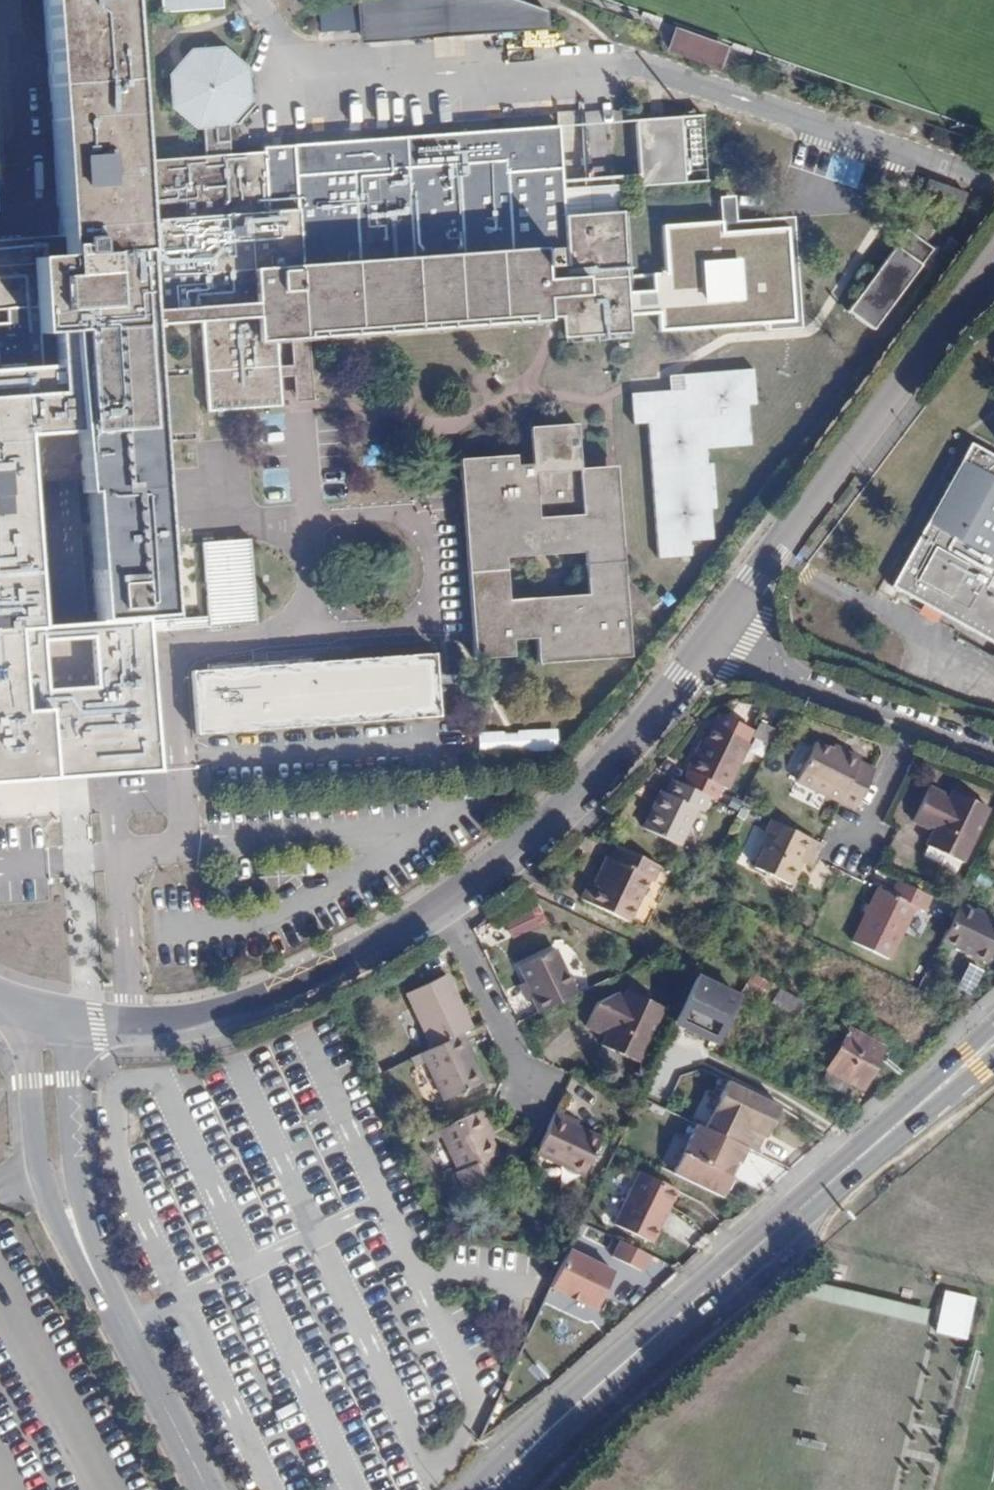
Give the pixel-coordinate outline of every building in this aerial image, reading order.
[(61,235),(0,239),(0,368),(14,367),(36,366),(84,362),(99,587),(101,621),(127,618),(127,632),(262,624),(256,539),(209,542),(212,615),(172,619),(149,324),(203,320),(210,409),(283,403),(283,339),(567,319),(568,336),(634,331),(624,212),(567,217),(558,124),(297,146),(302,212),(271,217),(264,155),(231,156),(229,128),(251,102),(249,70),(228,50),(196,50),(172,77),(175,105),(197,129),(205,129),(207,159),(135,165),(123,0),(43,0),(61,235)] [(163,16),(224,11),(223,0),(162,0),(163,16)] [(319,8),(322,34),(370,30),(371,36),(448,30),(449,37),(548,29),(547,10),(517,0),(366,0),(367,4),(319,8)] [(716,70),(724,44),(669,26),(661,52),(716,70)] [(704,183),(702,115),(633,117),(635,185),(704,183)] [(271,122),(270,146),(283,146),(284,123),(271,122)] [(738,224),(676,228),(683,348),(728,345),(725,286),(740,285),(738,224)] [(928,254),(902,234),(889,250),(891,251),(842,315),(868,333),(928,254)] [(55,763),(67,762),(138,757),(128,633),(126,633),(127,618),(101,621),(99,587),(54,590),(38,591),(14,367),(0,368),(0,767),(55,763)] [(686,393),(633,396),(635,427),(649,426),(657,562),(690,560),(689,545),(712,544),(710,513),(716,513),(713,467),(708,467),(707,453),(752,450),(750,410),(758,410),(756,373),(685,378),(686,393)] [(532,427),(532,462),(517,462),(516,454),(464,458),(476,658),(515,654),(513,637),(537,636),(538,662),(629,658),(627,617),(615,616),(606,466),(580,467),(577,424),(532,427)] [(966,443),(965,444),(963,449),(887,583),(886,585),(889,587),(993,643),(993,600),(993,547),(993,546),(993,545),(993,458),(966,443)] [(263,471),(266,502),(289,500),(287,469),(263,471)] [(213,669),(196,669),(200,734),(445,719),(441,654),(319,662),(319,656),(213,663),(213,669)] [(705,744),(692,774),(730,793),(753,748),(749,746),(756,733),(733,723),(728,734),(713,738),(710,746),(705,744)] [(476,750),(555,748),(555,729),(475,732),(476,750)] [(836,752),(821,746),(802,785),(859,811),(877,771),(863,765),(865,761),(838,748),(836,752)] [(663,794),(645,831),(681,849),(701,812),(705,814),(712,800),(676,783),(669,796),(663,794)] [(932,783),(916,818),(937,829),(930,843),(967,860),(993,805),(993,804),(956,786),(953,792),(932,783)] [(824,847),(778,825),(764,853),(769,855),(759,873),(794,891),(809,859),(817,862),(824,847)] [(598,890),(593,888),(586,904),(633,926),(652,884),(657,886),(665,871),(623,852),(615,863),(610,861),(598,890)] [(933,897),(900,881),(894,893),(881,888),(856,941),(892,960),(918,907),(927,911),(933,897)] [(499,918),(512,939),(546,918),(533,898),(499,918)] [(964,903),(949,942),(992,962),(993,959),(993,917),(964,903)] [(552,955),(515,971),(529,999),(526,1002),(534,1017),(574,999),(552,955)] [(968,989),(979,971),(967,963),(956,981),(968,989)] [(739,996),(695,976),(672,1024),(716,1045),(739,996)] [(442,982),(403,999),(409,1014),(431,1006),(447,996),(442,982)] [(592,1008),(581,1028),(600,1040),(596,1049),(633,1068),(661,1013),(623,995),(620,1001),(612,998),(592,1008)] [(468,1036),(447,996),(431,1006),(409,1014),(430,1054),(459,1040),(468,1036)] [(885,1048),(850,1030),(829,1069),(864,1086),(885,1048)] [(470,1064),(459,1040),(430,1054),(418,1060),(439,1106),(476,1089),(465,1066),(470,1064)] [(705,1128),(746,1148),(758,1154),(781,1107),(727,1081),(705,1128)] [(481,1117),(441,1134),(462,1175),(457,1178),(463,1194),(500,1176),(493,1161),(499,1159),(481,1117)] [(575,1126),(555,1119),(537,1159),(585,1183),(603,1146),(572,1132),(575,1126)] [(724,1196),(746,1148),(705,1128),(697,1124),(674,1174),(724,1196)] [(676,1188),(639,1172),(616,1226),(653,1242),(676,1188)] [(651,1256),(618,1240),(610,1257),(643,1272),(651,1256)] [(616,1271),(571,1250),(554,1289),(598,1309),(616,1271)] [(963,1338),(973,1296),(942,1289),(932,1331),(963,1338)]
